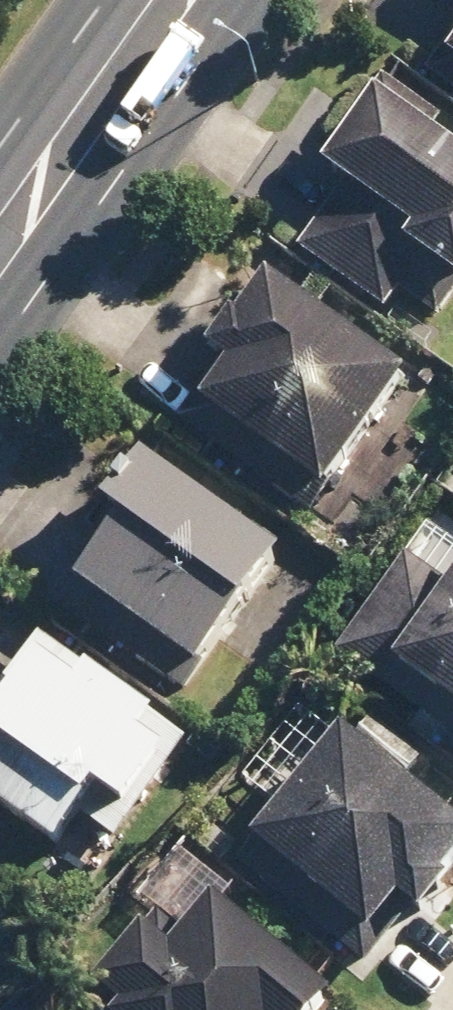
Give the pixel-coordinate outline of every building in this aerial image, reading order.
[(424,18),(452,44),(452,0),(441,0),(424,18)] [(386,97),(285,209),(412,322),(452,277),(452,157),(386,97)] [(410,390),(283,277),(182,388),(309,502),(410,390)] [(262,558),(136,445),(35,556),(162,670),(262,558)] [(450,503),(349,615),(452,708),(452,506),(450,503)] [(0,636),(0,838),(25,860),(126,749),(0,636)] [(443,829),(316,716),(215,827),(342,941),(443,829)] [(193,887),(99,1004),(107,1009),(312,1009),(326,993),(193,887)] [(32,988),(2,1009),(49,1009),(32,988)]
